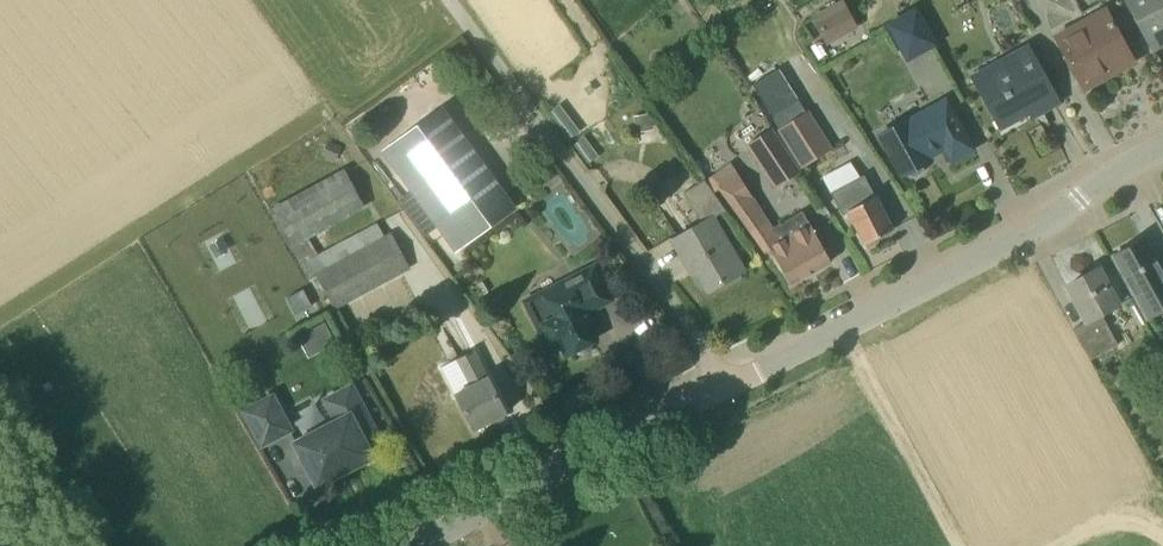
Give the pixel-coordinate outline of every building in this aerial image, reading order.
[(858,27),(844,0),(841,0),(813,15),(828,43),(858,27)] [(1154,50),(1155,50),(1152,45),(1162,39),(1162,0),(1126,0),(1154,50)] [(889,25),(907,58),(933,44),(915,11),(889,25)] [(1133,61),(1110,19),(1085,33),(1080,25),(1057,38),(1084,88),(1133,61)] [(979,88),(1000,126),(1038,106),(1041,111),(1058,102),(1028,47),(1006,59),(1012,70),(979,88)] [(780,128),(806,112),(799,100),(779,69),(769,75),(763,79),(753,85),(780,128)] [(907,120),(880,135),(902,176),(909,172),(911,175),(915,176),(923,172),(924,168),(922,165),(929,161),(927,156),(944,147),(952,160),(972,149),(946,101),(908,122),(907,120)] [(514,208),(442,109),(384,151),(456,250),(514,208)] [(806,112),(780,128),(805,168),(833,151),(808,111),(806,112)] [(635,117),(637,129),(653,127),(651,114),(635,117)] [(770,130),(749,144),(777,186),(798,173),(770,130)] [(329,141),(323,155),(336,161),(342,147),(329,141)] [(558,175),(548,161),(534,171),(544,185),(558,175)] [(317,276),(335,309),(409,269),(390,233),(385,236),(378,223),(331,249),(321,231),(363,208),(344,170),(272,210),(312,278),(317,276)] [(773,227),(752,197),(753,196),(737,175),(720,187),(735,208),(766,251),(771,249),(790,284),(792,283),(828,263),(830,262),(802,211),(773,227)] [(842,214),(848,211),(865,244),(893,230),(865,176),(831,193),(842,214)] [(684,192),(702,223),(672,240),(684,261),(689,258),(708,291),(744,271),(713,218),(726,211),(705,180),(684,192)] [(408,192),(398,200),(422,231),(432,223),(408,192)] [(1144,239),(1114,255),(1149,318),(1162,310),(1162,274),(1144,239)] [(553,319),(543,324),(556,350),(562,347),(567,355),(575,351),(579,354),(584,355),(589,353),(591,348),(590,343),(592,342),(583,325),(591,321),(587,312),(611,300),(594,267),(558,285),(561,291),(543,300),(553,319)] [(1090,360),(1103,353),(1118,345),(1101,314),(1119,305),(1099,269),(1067,286),(1089,326),(1075,333),(1090,360)] [(335,343),(325,322),(298,336),(308,357),(335,343)] [(487,378),(473,351),(458,359),(441,368),(474,430),(507,413),(488,377),(487,378)] [(374,458),(363,438),(376,431),(354,388),(328,401),(339,422),(298,443),(296,443),(319,487),(374,458)] [(273,397),(245,411),(262,444),(290,430),(273,397)]
